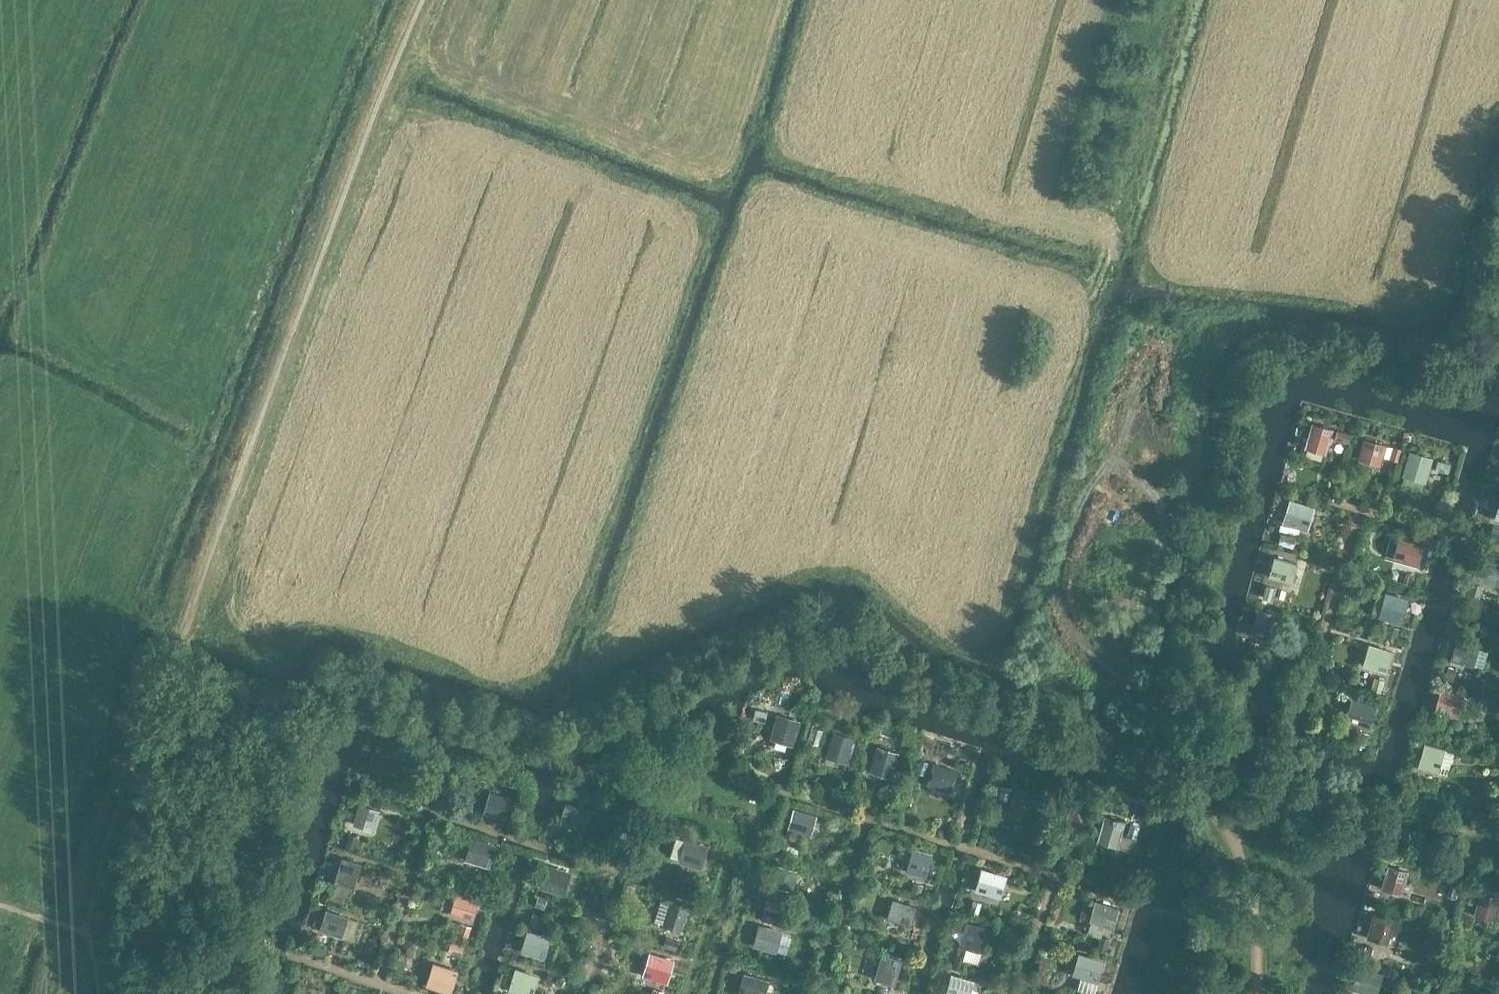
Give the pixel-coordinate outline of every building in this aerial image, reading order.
[(1312,419),(1307,446),(1328,451),(1334,424),(1312,419)] [(1369,468),(1376,447),(1353,440),(1347,461),(1369,468)] [(1411,448),(1403,474),(1427,481),(1435,455),(1411,448)] [(1297,523),(1304,502),(1281,495),(1275,516),(1297,523)] [(1419,530),(1393,522),(1386,547),(1412,554),(1419,530)] [(1478,546),(1472,568),(1498,575),(1498,551),(1478,546)] [(1294,581),(1301,561),(1276,553),(1270,573),(1294,581)] [(1373,613),(1403,622),(1411,597),(1380,588),(1373,613)] [(1250,599),(1243,624),(1265,631),(1273,605),(1250,599)] [(1441,655),(1452,657),(1456,636),(1445,634),(1441,655)] [(1377,667),(1383,646),(1360,639),(1354,660),(1377,667)] [(1486,664),(1488,645),(1455,643),(1454,662),(1486,664)] [(1455,704),(1461,683),(1438,677),(1432,697),(1455,704)] [(1348,711),(1374,719),(1380,701),(1353,693),(1348,711)] [(786,740),(793,719),(770,712),(764,733),(786,740)] [(1425,740),(1419,764),(1450,772),(1457,748),(1425,740)] [(869,770),(875,749),(852,742),(846,763),(869,770)] [(877,743),(871,770),(894,775),(901,749),(877,743)] [(926,783),(952,790),(959,767),(932,759),(926,783)] [(1029,780),(1002,772),(993,802),(1020,810),(1029,780)] [(558,785),(548,814),(574,822),(583,793),(558,785)] [(485,813),(504,820),(511,799),(492,792),(485,813)] [(1054,795),(1046,821),(1068,827),(1076,802),(1054,795)] [(355,821),(376,827),(382,806),(361,800),(355,821)] [(811,812),(784,804),(775,837),(802,844),(811,812)] [(1098,839),(1119,846),(1128,819),(1107,812),(1098,839)] [(341,827),(331,860),(359,868),(369,835),(341,827)] [(501,843),(468,832),(459,862),(492,873),(501,843)] [(704,866),(711,843),(687,835),(679,859),(704,866)] [(933,852),(912,847),(906,871),(926,877),(933,852)] [(1404,882),(1410,861),(1387,855),(1381,875),(1404,882)] [(794,888),(800,868),(777,861),(771,881),(794,888)] [(567,892),(573,868),(549,862),(543,886),(567,892)] [(1001,876),(974,868),(965,895),(992,904),(1001,876)] [(1478,904),(1481,888),(1469,885),(1465,901),(1478,904)] [(1498,911),(1498,893),(1482,889),(1476,912),(1497,917),(1498,911)] [(458,891),(452,912),(475,919),(482,898),(458,891)] [(900,921),(906,900),(884,893),(878,914),(900,921)] [(670,898),(662,920),(688,929),(695,907),(670,898)] [(1105,934),(1107,923),(1117,925),(1121,903),(1095,898),(1088,931),(1105,934)] [(328,905),(320,928),(343,936),(352,914),(328,905)] [(544,918),(517,910),(508,939),(535,948),(544,918)] [(1371,936),(1389,941),(1397,916),(1379,910),(1371,936)] [(742,914),(735,938),(766,947),(773,922),(742,914)] [(960,944),(982,948),(986,926),(964,922),(960,944)] [(423,944),(415,970),(450,981),(458,955),(423,944)] [(1085,975),(1091,954),(1068,947),(1062,968),(1085,975)] [(652,948),(643,972),(669,982),(678,958),(652,948)] [(868,974),(897,982),(904,957),(876,949),(868,974)] [(527,993),(535,993),(541,972),(517,965),(509,989),(527,993)] [(944,965),(934,993),(963,993),(970,973),(944,965)] [(1366,993),(1373,972),(1350,965),(1344,986),(1366,993)] [(770,976),(744,970),(740,992),(742,992),(741,993),(766,993),(770,976)]
